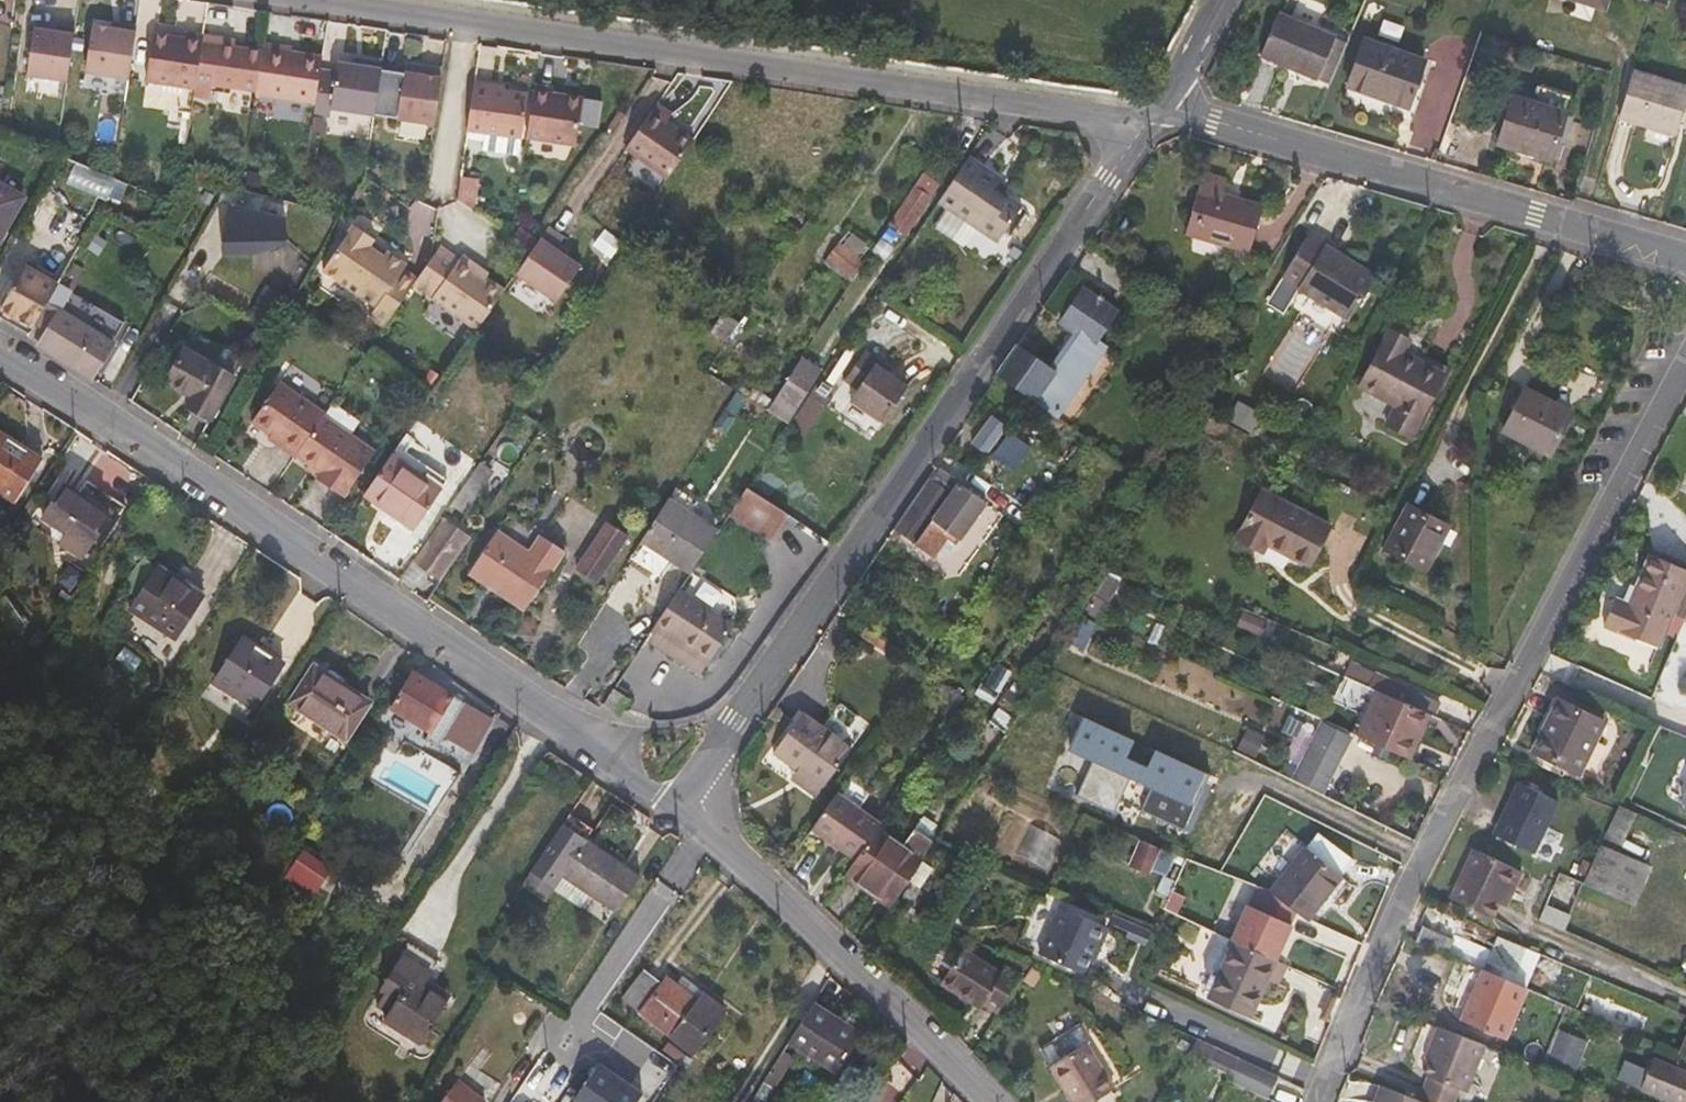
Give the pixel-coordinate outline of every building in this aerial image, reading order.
[(1607,0),(1575,0),(1604,10),(1607,0)] [(1278,13),(1260,54),(1332,85),(1349,44),(1278,13)] [(121,22),(120,29),(94,25),(86,70),(129,77),(138,24),(121,22)] [(28,67),(69,72),(76,26),(57,23),(56,30),(35,27),(28,67)] [(187,32),(187,37),(156,32),(148,80),(197,87),(198,81),(204,40),(205,34),(187,32)] [(1406,117),(1426,61),(1364,39),(1343,94),(1406,117)] [(264,50),(204,40),(198,81),(258,90),(264,50)] [(317,104),(319,90),(322,66),(324,56),(294,51),(294,47),(265,42),(264,50),(258,90),(257,95),(317,104)] [(319,90),(317,104),(316,110),(332,112),(333,105),(372,113),(383,61),(363,56),(361,63),(340,58),(338,69),(322,66),(319,90)] [(399,117),(435,123),(443,69),(426,67),(425,73),(418,72),(405,70),(399,117)] [(1685,104),(1685,88),(1634,72),(1620,117),(1677,134),(1685,104)] [(492,87),(492,82),(475,80),(468,128),(522,136),(529,92),(505,88),(492,87)] [(558,87),(535,83),(528,132),(582,140),(588,97),(558,92),(558,87)] [(1550,158),(1564,112),(1569,96),(1541,87),(1536,103),(1513,96),(1498,143),(1550,158)] [(664,120),(669,113),(654,103),(624,148),(667,177),(692,139),(664,120)] [(994,188),(1001,178),(967,155),(937,200),(998,241),(1021,206),(994,188)] [(906,231),(938,182),(923,171),(890,221),(906,231)] [(1224,199),(1228,183),(1202,176),(1185,235),(1249,253),(1262,210),(1224,199)] [(24,195),(0,182),(0,237),(24,195)] [(231,208),(219,201),(202,230),(223,242),(223,254),(262,251),(288,241),(286,218),(232,204),(231,208)] [(371,316),(384,325),(416,277),(403,268),(406,264),(386,250),(382,255),(368,245),(373,238),(353,224),(322,270),(377,306),(371,316)] [(555,251),(562,240),(546,229),(515,275),(555,302),(579,268),(555,251)] [(868,245),(847,230),(837,244),(858,258),(868,245)] [(1310,230),(1280,278),(1348,320),(1375,276),(1325,245),(1327,241),(1310,230)] [(851,280),(863,262),(858,258),(837,244),(825,262),(851,280)] [(477,268),(480,265),(464,254),(462,256),(448,246),(419,287),(478,328),(506,288),(477,268)] [(32,326),(45,301),(47,303),(58,284),(25,265),(1,308),(32,326)] [(999,374),(1035,399),(1033,402),(1057,418),(1109,341),(1101,335),(1116,311),(1083,289),(1061,321),(1076,332),(1050,370),(1016,348),(999,374)] [(48,330),(40,345),(93,377),(113,342),(50,305),(37,324),(48,330)] [(723,313),(710,331),(725,342),(738,322),(723,313)] [(1403,353),(1409,341),(1389,330),(1360,386),(1397,406),(1387,425),(1411,437),(1443,374),(1403,353)] [(833,377),(857,341),(848,334),(823,371),(833,377)] [(210,341),(190,337),(185,348),(234,375),(243,358),(210,341)] [(884,421),(907,387),(887,373),(874,364),(880,354),(868,346),(844,381),(857,390),(851,399),(884,421)] [(188,406),(210,418),(234,375),(185,348),(166,382),(192,397),(188,406)] [(887,373),(894,364),(880,354),(874,364),(887,373)] [(786,423),(821,370),(802,358),(767,410),(786,423)] [(296,455),(323,415),(325,412),(280,381),(252,421),(271,434),(269,437),(295,455),(296,455)] [(1525,389),(1504,430),(1550,454),(1571,413),(1525,389)] [(1241,407),(1234,421),(1247,428),(1254,415),(1241,407)] [(323,415),(296,455),(321,472),(317,478),(344,496),(375,451),(323,415)] [(986,454),(1007,426),(992,415),(972,443),(986,454)] [(14,501),(42,458),(0,431),(0,492),(14,501)] [(415,527),(441,488),(392,454),(365,492),(415,527)] [(475,496),(494,467),(480,458),(462,487),(475,496)] [(934,555),(951,531),(976,492),(939,467),(896,530),(934,555)] [(67,533),(61,541),(82,556),(110,516),(64,484),(42,515),(67,533)] [(787,513),(746,485),(728,512),(769,540),(787,513)] [(1309,567),(1331,524),(1263,489),(1237,539),(1262,552),(1266,545),(1309,567)] [(668,499),(642,540),(669,557),(696,517),(668,499)] [(1425,570),(1448,527),(1407,506),(1384,548),(1425,570)] [(690,571),(717,530),(696,517),(669,557),(690,571)] [(443,520),(415,561),(426,568),(441,578),(468,536),(443,520)] [(597,582),(628,535),(609,522),(577,569),(597,582)] [(496,531),(470,570),(510,596),(548,539),(542,535),(530,554),(496,531)] [(526,608),(565,551),(548,539),(510,596),(526,608)] [(1685,573),(1685,569),(1647,552),(1625,602),(1612,595),(1600,622),(1655,646),(1685,573)] [(414,587),(426,568),(415,561),(413,559),(400,578),(414,587)] [(158,566),(130,608),(177,639),(205,595),(158,566)] [(698,678),(732,626),(678,590),(643,643),(698,678)] [(867,628),(861,636),(878,647),(884,639),(867,628)] [(243,639),(219,676),(257,701),(281,664),(243,639)] [(878,647),(889,654),(895,646),(884,639),(878,647)] [(1439,701),(1350,662),(1344,676),(1380,692),(1429,714),(1435,716),(1439,701)] [(316,664),(291,703),(346,738),(370,700),(316,664)] [(424,740),(466,766),(498,710),(459,683),(451,693),(413,671),(392,708),(429,730),(424,740)] [(1360,737),(1409,758),(1429,714),(1380,692),(1360,737)] [(1575,771),(1601,719),(1556,698),(1531,749),(1575,771)] [(802,712),(773,752),(799,771),(802,766),(826,783),(852,748),(802,712)] [(1074,751),(1088,719),(1083,717),(1051,787),(1080,800),(1097,762),(1074,751)] [(1135,740),(1088,719),(1074,751),(1097,762),(1080,800),(1119,818),(1125,805),(1136,780),(1157,789),(1146,814),(1169,825),(1180,800),(1198,808),(1213,776),(1159,751),(1151,769),(1127,758),(1135,740)] [(1298,768),(1287,763),(1282,774),(1293,780),(1295,778),(1324,792),(1350,739),(1319,725),(1298,768)] [(799,771),(823,788),(826,783),(802,766),(799,771)] [(1180,800),(1169,825),(1218,847),(1231,820),(1205,808),(1219,779),(1213,776),(1198,808),(1180,800)] [(1136,780),(1125,805),(1146,814),(1157,789),(1136,780)] [(1560,801),(1517,781),(1493,833),(1535,853),(1560,801)] [(877,828),(881,823),(836,791),(810,827),(855,860),(877,828)] [(1633,811),(1616,804),(1598,845),(1614,852),(1633,811)] [(1016,854),(1050,865),(1060,834),(1026,823),(1016,854)] [(855,860),(844,875),(861,887),(895,840),(877,828),(855,860)] [(916,829),(903,846),(895,840),(861,887),(889,907),(923,860),(919,857),(931,839),(916,829)] [(1307,917),(1353,859),(1319,832),(1273,891),(1301,913),(1307,917)] [(1160,846),(1143,839),(1134,860),(1151,867),(1160,846)] [(587,842),(563,875),(565,876),(592,894),(618,912),(641,879),(587,842)] [(1581,882),(1631,904),(1648,867),(1614,852),(1598,845),(1581,882)] [(301,848),(286,880),(319,895),(333,863),(301,848)] [(1489,916),(1497,900),(1512,868),(1474,849),(1450,897),(1489,916)] [(1132,865),(1149,872),(1151,867),(1134,860),(1132,865)] [(1505,904),(1520,871),(1512,868),(1497,900),(1505,904)] [(555,889),(583,908),(592,894),(565,876),(555,889)] [(1175,914),(1189,883),(1177,877),(1163,908),(1175,914)] [(1301,913),(1273,891),(1256,885),(1232,939),(1234,940),(1279,961),(1301,913)] [(1060,907),(1039,954),(1085,975),(1107,927),(1060,907)] [(1451,937),(1422,924),(1415,940),(1445,952),(1451,937)] [(1277,984),(1286,963),(1279,961),(1234,940),(1209,995),(1250,1013),(1265,980),(1277,984)] [(440,962),(411,943),(404,955),(434,973),(440,962)] [(985,1001),(983,1004),(997,1012),(1020,976),(1008,968),(1006,967),(1002,974),(963,949),(942,983),(972,1002),(977,996),(985,1001)] [(377,1008),(388,1015),(384,1022),(420,1045),(449,1000),(426,986),(429,979),(434,973),(404,955),(379,992),(385,995),(377,1008)] [(1015,956),(1008,968),(1020,976),(1028,962),(1015,956)] [(1462,1018),(1503,1035),(1523,985),(1481,968),(1462,1018)] [(672,1034),(697,1000),(675,983),(666,976),(660,984),(645,972),(624,998),(672,1034)] [(703,991),(682,974),(675,983),(697,1000),(703,991)] [(449,1000),(452,994),(429,979),(426,986),(449,1000)] [(726,1008),(703,991),(697,1000),(672,1034),(693,1050),(726,1008)] [(972,1002),(981,1008),(983,1004),(985,1001),(977,996),(972,1002)] [(1578,1009),(1566,1003),(1552,1037),(1577,1048),(1592,1015),(1578,1009)] [(862,1033),(816,1004),(792,1042),(838,1071),(862,1033)] [(1426,1074),(1417,1098),(1425,1101),(1427,1101),(1453,1101),(1459,1086),(1466,1089),(1485,1044),(1438,1025),(1430,1043),(1432,1044),(1422,1072),(1426,1074)] [(1050,1066),(1086,1043),(1076,1026),(1039,1049),(1050,1066)] [(1552,1037),(1546,1052),(1571,1063),(1577,1048),(1552,1037)] [(1231,1072),(1239,1058),(1197,1039),(1188,1053),(1231,1072)] [(1050,1066),(1073,1101),(1090,1101),(1113,1088),(1086,1043),(1050,1066)] [(781,1077),(794,1056),(784,1050),(770,1071),(781,1077)] [(1544,1056),(1536,1053),(1531,1062),(1540,1066),(1544,1056)] [(1268,1096),(1277,1075),(1239,1058),(1231,1072),(1228,1078),(1268,1096)] [(1624,1061),(1621,1067),(1618,1076),(1682,1101),(1685,1101),(1685,1074),(1651,1059),(1646,1070),(1624,1061)] [(640,1094),(597,1065),(572,1101),(635,1101),(640,1094)] [(765,1080),(775,1086),(781,1077),(770,1071),(765,1080)] [(1425,1101),(1417,1098),(1379,1084),(1372,1101),(1425,1101)] [(448,1101),(478,1101),(460,1087),(448,1101)]
